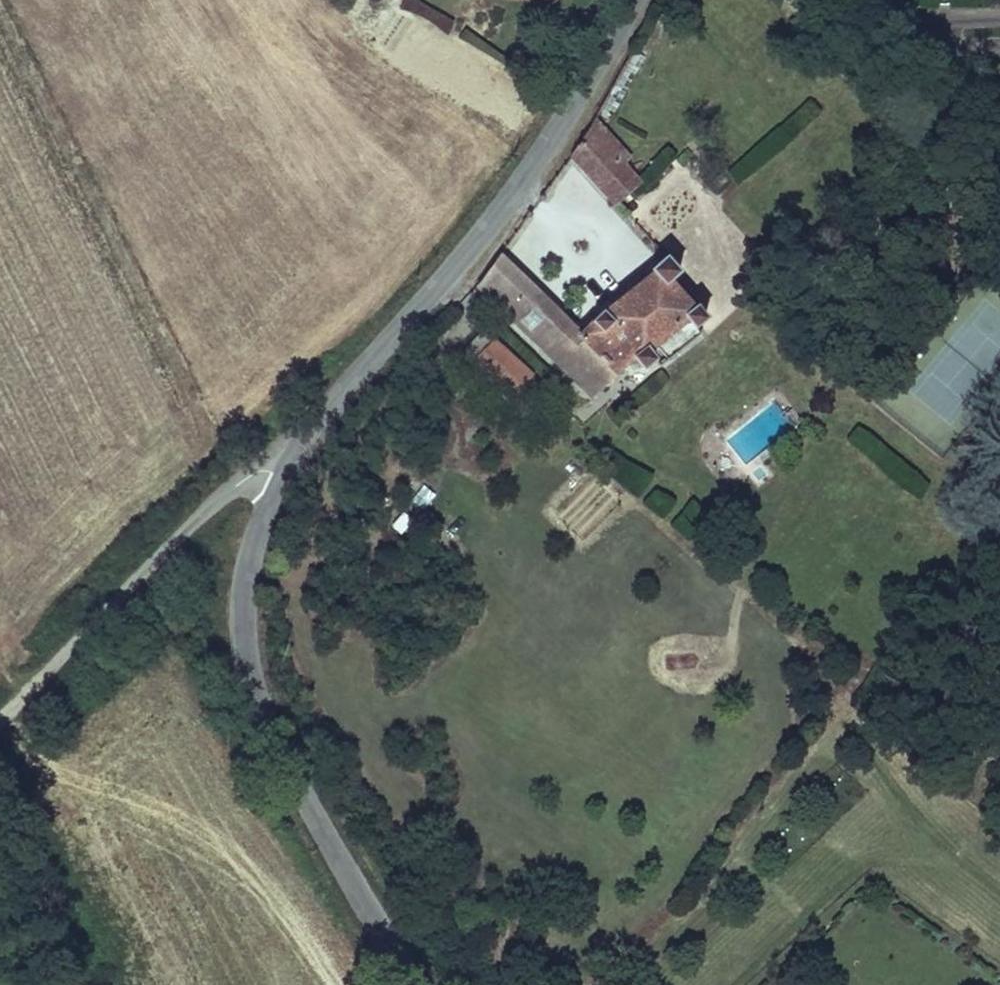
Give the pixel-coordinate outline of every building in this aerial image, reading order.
[(643,57),(631,51),(599,111),(611,117),(643,57)] [(589,127),(570,157),(612,205),(637,182),(621,164),(627,159),(617,148),(611,154),(600,140),(606,135),(593,121),(589,127)] [(606,135),(600,140),(611,154),(617,148),(606,135)] [(498,256),(476,287),(594,398),(633,358),(641,368),(651,359),(644,349),(650,344),(664,361),(699,333),(693,326),(703,317),(694,306),(687,312),(663,284),(676,273),(663,258),(646,272),(651,278),(602,318),(598,314),(592,320),(594,323),(581,335),(498,256)] [(492,343),(476,359),(520,401),(535,384),(492,343)]
